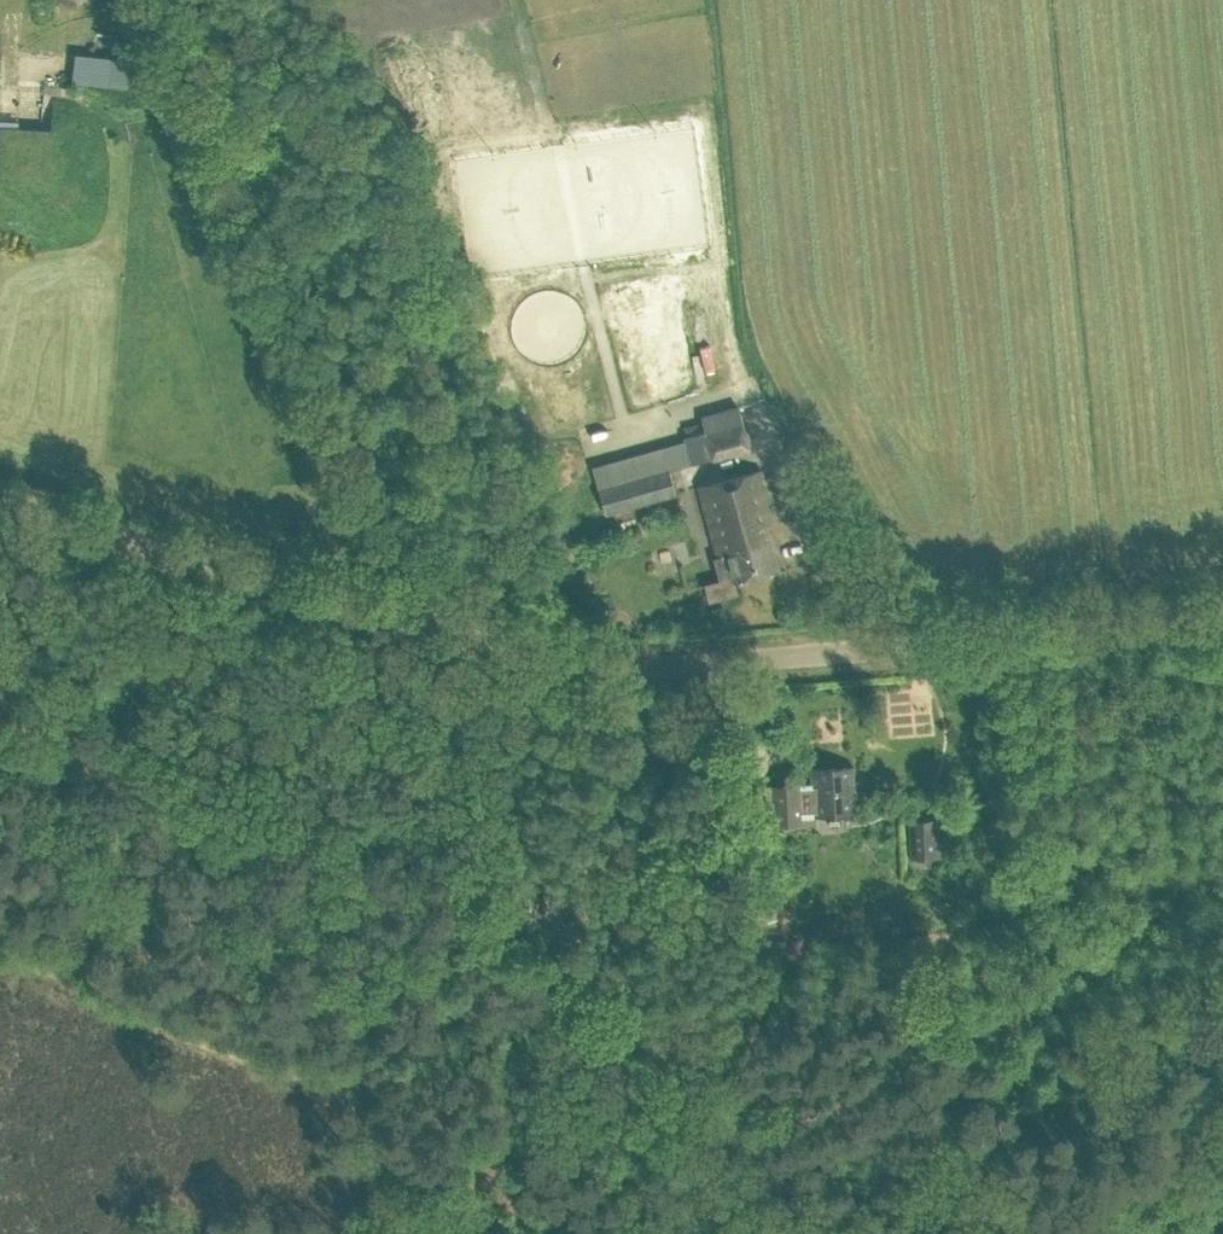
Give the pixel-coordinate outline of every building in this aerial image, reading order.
[(706,431),(684,437),(690,463),(749,448),(738,406),(702,415),(706,431)] [(592,466),(605,514),(675,494),(668,469),(684,465),(677,442),(592,466)] [(730,582),(775,570),(763,526),(771,524),(757,471),(696,488),(714,556),(723,554),(730,582)] [(552,531),(562,551),(574,545),(564,525),(552,531)] [(673,545),(679,566),(698,561),(692,540),(673,545)] [(799,814),(812,814),(812,816),(853,814),(851,768),(810,770),(811,788),(770,790),(772,824),(800,822),(799,814)] [(908,825),(910,857),(939,855),(937,823),(908,825)]
